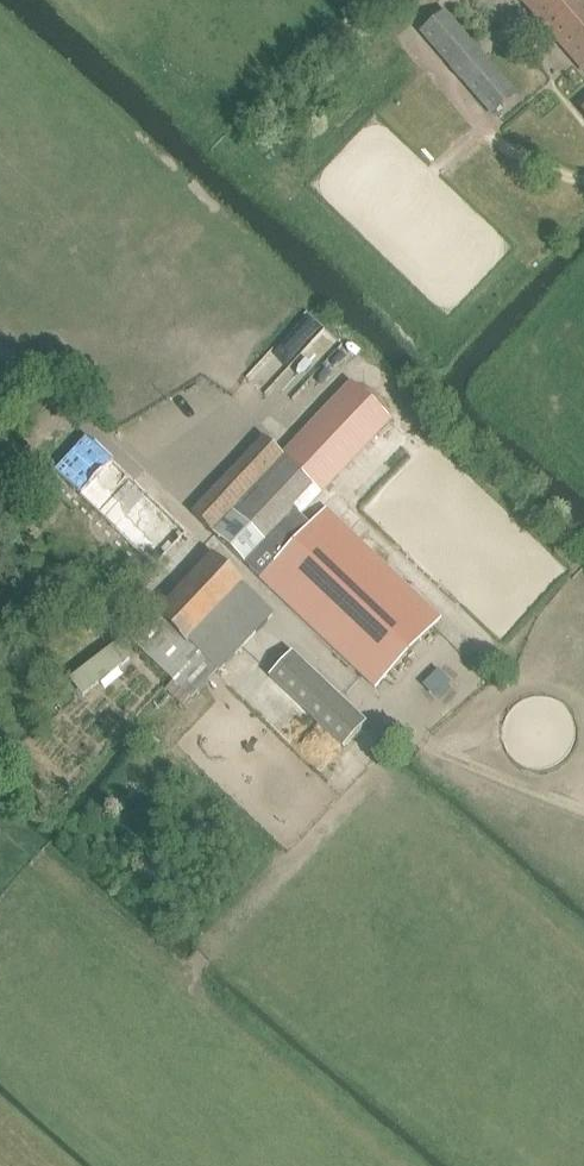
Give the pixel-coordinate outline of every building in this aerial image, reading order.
[(583,0),(522,0),(583,72),(583,1),(583,0)] [(512,94),(470,44),(446,17),(424,36),(421,32),(403,48),(473,128),(512,94)] [(441,618),(346,527),(326,509),(311,525),(301,516),(391,422),(352,385),(284,457),(264,438),(192,514),(375,687),(441,618)] [(187,534),(180,527),(87,438),(54,471),(83,499),(154,568),(187,534)] [(0,462),(0,485),(1,486),(12,474),(0,462)] [(219,672),(253,636),(273,615),(243,586),(212,556),(157,614),(159,616),(133,643),(193,700),(219,672)] [(344,748),(362,729),(287,659),(270,677),(344,748)] [(252,748),(235,732),(203,765),(219,781),(252,748)]
